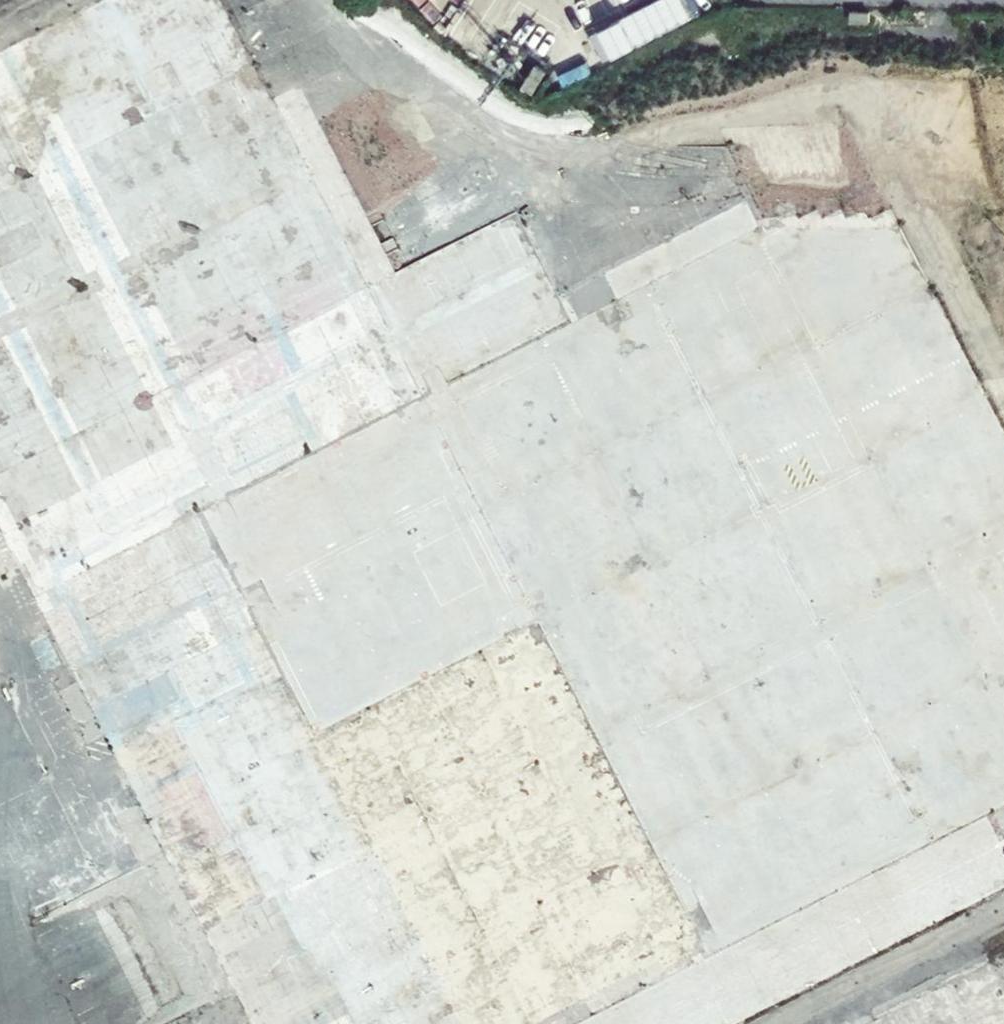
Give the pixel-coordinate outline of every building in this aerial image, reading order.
[(689,15),(684,0),(644,0),(619,8),(628,35),(689,15)] [(848,12),(847,23),(865,23),(865,14),(854,14),(854,12),(848,12)]
